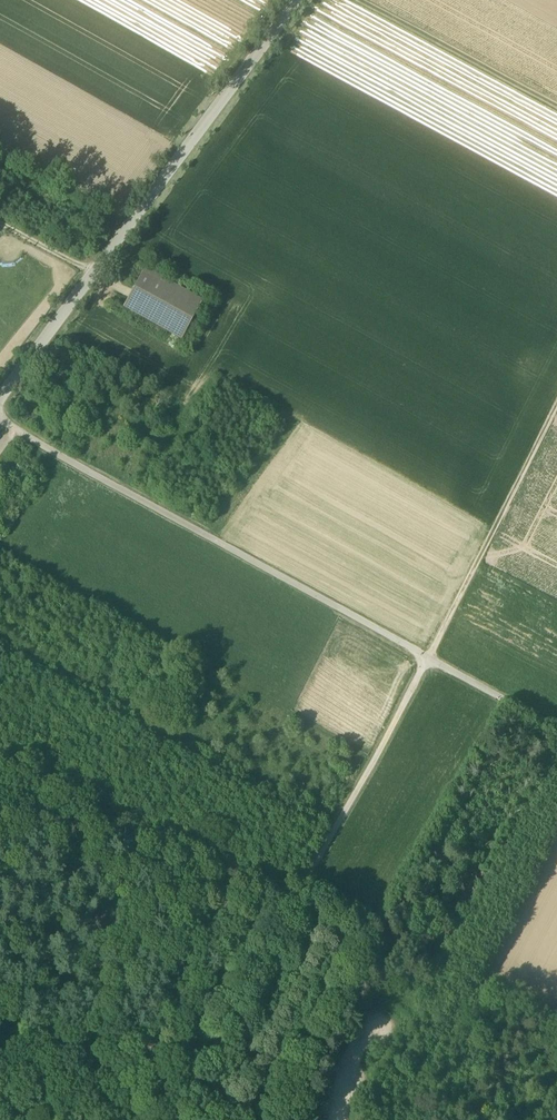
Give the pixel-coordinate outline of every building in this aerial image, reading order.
[(203,302),(144,270),(123,309),(182,341),(203,302)]
